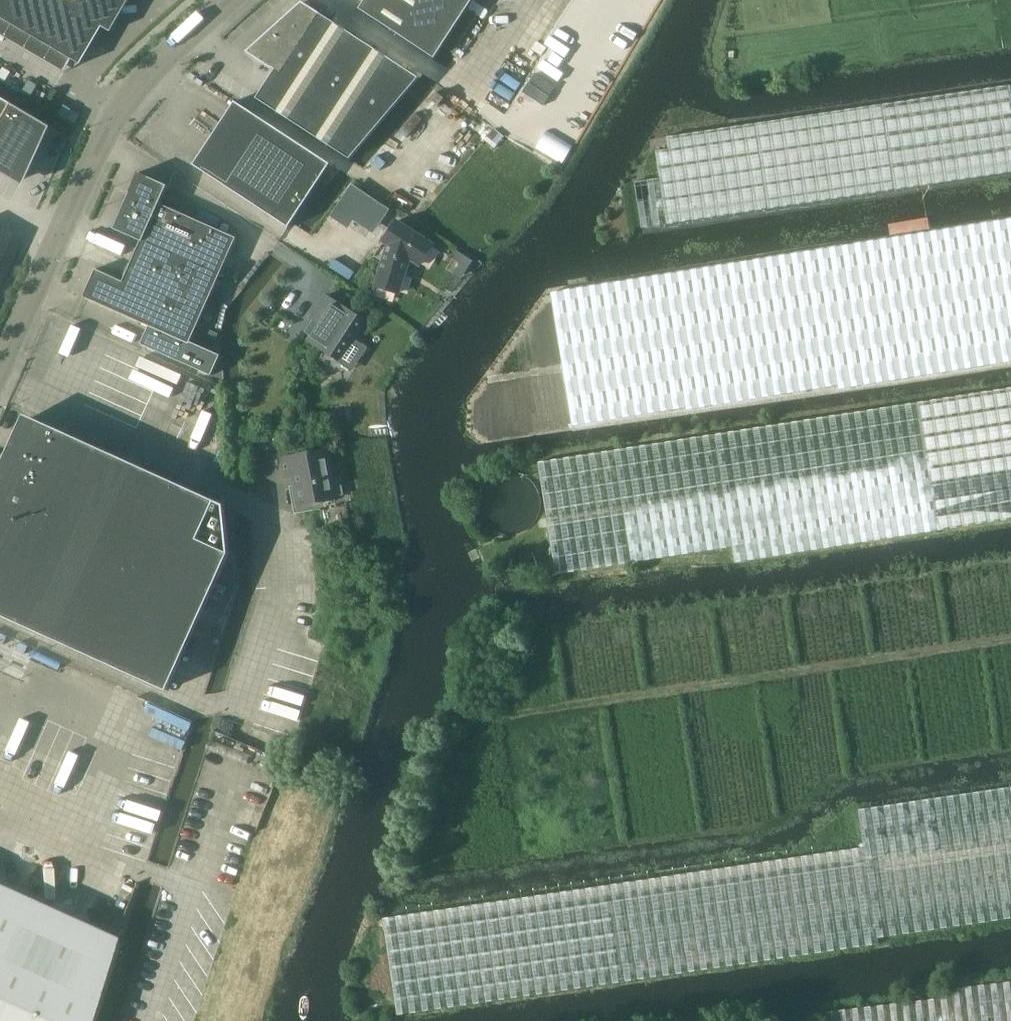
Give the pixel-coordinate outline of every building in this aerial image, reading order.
[(71,59),(81,64),(103,26),(111,31),(129,0),(0,0),(0,17),(71,59)] [(360,9),(435,58),(471,3),(473,0),(365,0),(360,9)] [(590,5),(581,0),(564,0),(529,58),(551,71),(590,5)] [(257,98),(350,159),(420,78),(303,1),(247,51),(275,70),(257,98)] [(1009,84),(667,136),(668,148),(656,150),(660,177),(635,181),(642,228),(1010,173),(1010,84),(1009,84)] [(0,96),(0,150),(25,107),(10,98),(8,101),(0,96)] [(194,164),(289,227),(330,164),(235,101),(194,164)] [(25,107),(0,150),(0,172),(23,185),(52,122),(39,115),(25,107)] [(488,123),(479,134),(486,140),(495,129),(488,123)] [(96,268),(84,296),(150,325),(142,343),(212,375),(221,355),(211,350),(218,333),(198,324),(229,255),(237,237),(160,203),(168,184),(139,171),(114,228),(141,240),(135,255),(123,280),(96,268)] [(350,219),(367,193),(354,184),(337,210),(350,219)] [(369,198),(360,212),(369,218),(378,204),(369,198)] [(839,386),(839,389),(1010,361),(1010,218),(551,293),(572,426),(839,386)] [(385,262),(377,286),(399,293),(410,256),(422,264),(434,245),(398,222),(399,221),(398,220),(386,239),(384,237),(380,244),(382,245),(374,256),(375,257),(376,256),(385,262)] [(321,323),(310,341),(339,360),(365,319),(328,295),(313,318),(321,323)] [(715,435),(538,462),(556,573),(733,545),(735,561),(1010,518),(1010,388),(715,435)] [(167,690),(205,605),(136,574),(177,483),(32,417),(0,488),(0,614),(167,690)] [(295,485),(299,506),(337,499),(337,496),(344,494),(341,477),(334,478),(328,449),(282,458),(286,478),(296,476),(298,485),(295,485)] [(224,504),(177,483),(136,574),(205,605),(229,553),(224,504)] [(858,808),(864,847),(611,885),(383,919),(398,1013),(398,1015),(879,944),(879,942),(878,939),(1010,919),(1010,786),(858,808)] [(116,937),(97,929),(0,885),(0,1020),(89,1020),(116,937)] [(952,988),(953,996),(826,1011),(827,1020),(1010,1020),(1010,981),(952,988)]
